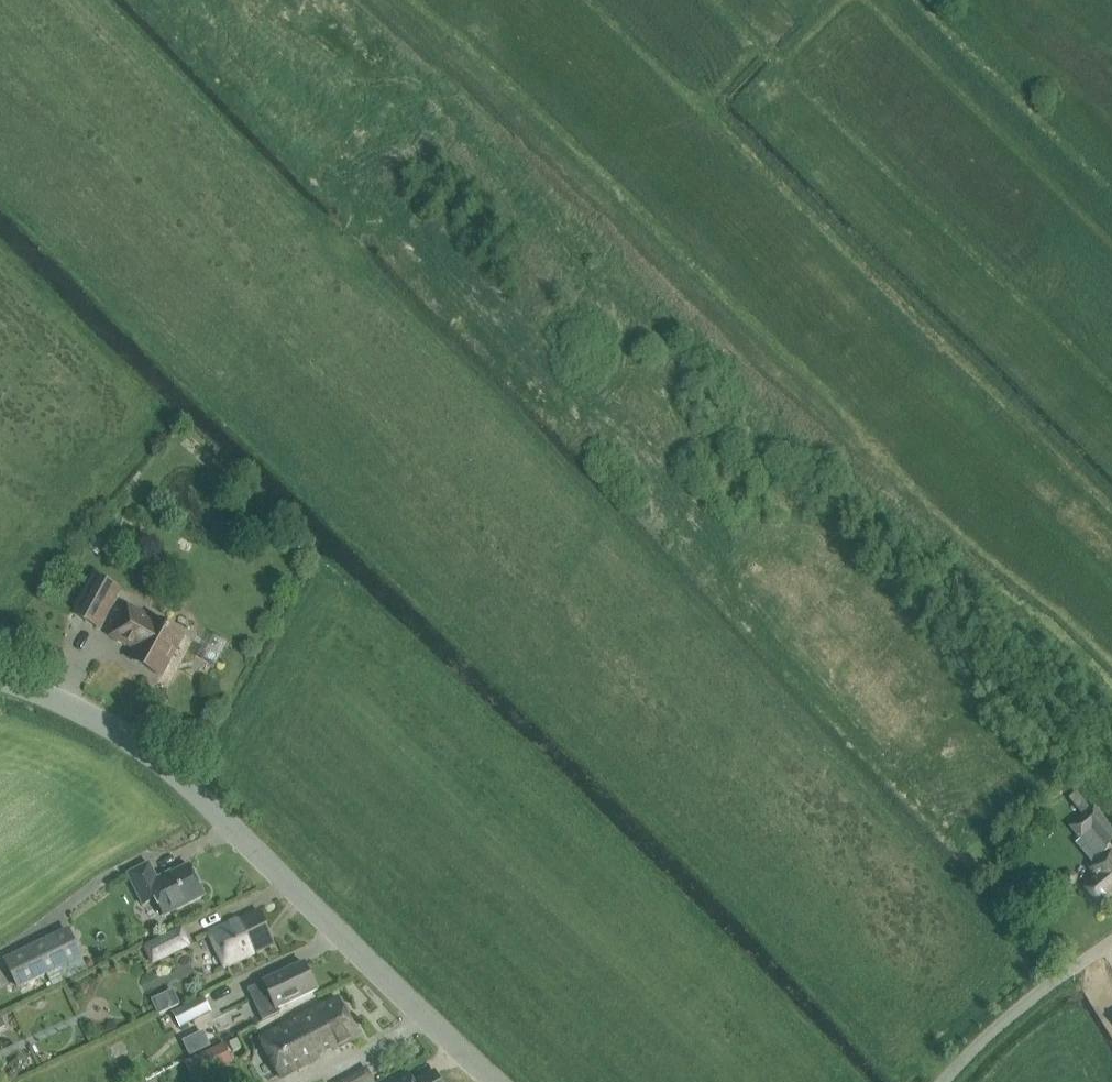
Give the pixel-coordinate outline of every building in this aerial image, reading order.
[(98,628),(116,597),(120,589),(94,575),(90,582),(73,614),(98,628)] [(152,620),(127,607),(112,635),(137,649),(131,660),(160,676),(183,635),(153,619),(152,620)] [(1081,837),(1092,828),(1107,846),(1111,841),(1111,827),(1093,805),(1070,825),(1081,837)] [(1028,831),(1047,816),(1042,809),(1022,823),(1028,831)] [(1111,850),(1091,867),(1096,873),(1083,883),(1099,903),(1111,892),(1111,893),(1111,851),(1111,850)] [(116,859),(93,870),(98,880),(120,868),(116,859)] [(163,915),(205,895),(190,862),(158,878),(150,862),(128,872),(144,905),(156,899),(163,915)] [(258,908),(209,931),(225,966),(274,943),(258,908)] [(68,927),(3,959),(18,989),(46,975),(52,986),(87,969),(82,958),(83,957),(68,927)] [(180,927),(146,943),(154,960),(188,944),(180,927)] [(305,963),(250,989),(255,1000),(227,1013),(234,1030),(263,1017),(264,1019),(280,1011),(278,1006),(316,989),(305,963)] [(223,1000),(234,995),(231,987),(256,977),(251,965),(214,980),(223,1000)] [(179,979),(160,990),(168,1005),(187,995),(179,979)] [(172,1011),(180,1027),(212,1011),(204,996),(172,1011)] [(337,997),(261,1038),(282,1077),(319,1057),(318,1051),(332,1045),(334,1049),(358,1035),(337,997)] [(123,1031),(101,1037),(106,1054),(128,1049),(123,1031)] [(241,1045),(237,1037),(230,1040),(234,1049),(241,1045)] [(191,1056),(192,1058),(184,1062),(192,1080),(201,1076),(235,1060),(225,1040),(191,1056)] [(434,1073),(418,1081),(439,1081),(434,1073)]
